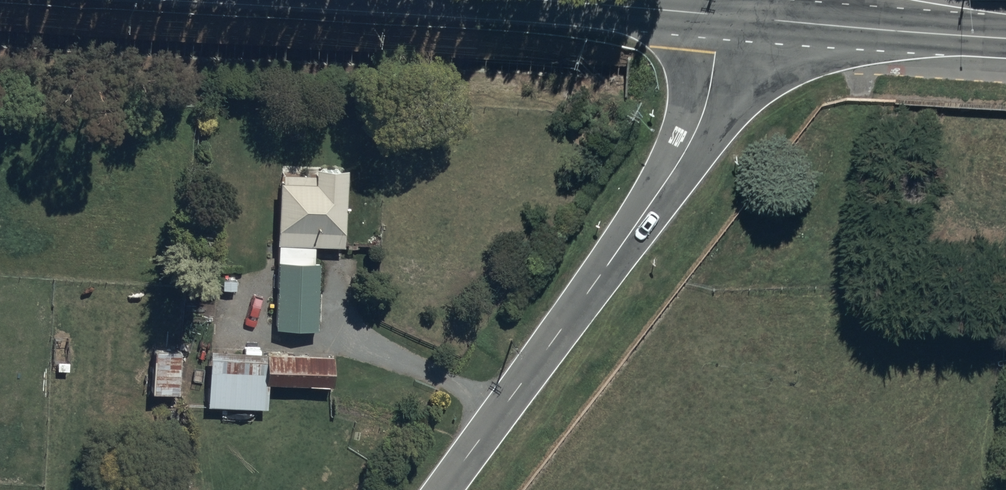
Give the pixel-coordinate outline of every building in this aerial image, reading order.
[(312,171),(279,171),(279,178),(276,178),(276,327),(317,327),(317,261),(312,261),(312,244),(342,244),(344,167),(312,166),(312,171)] [(150,343),(148,385),(176,386),(177,344),(150,343)] [(331,348),(208,343),(206,401),(265,403),(266,378),(330,380),(331,348)]
